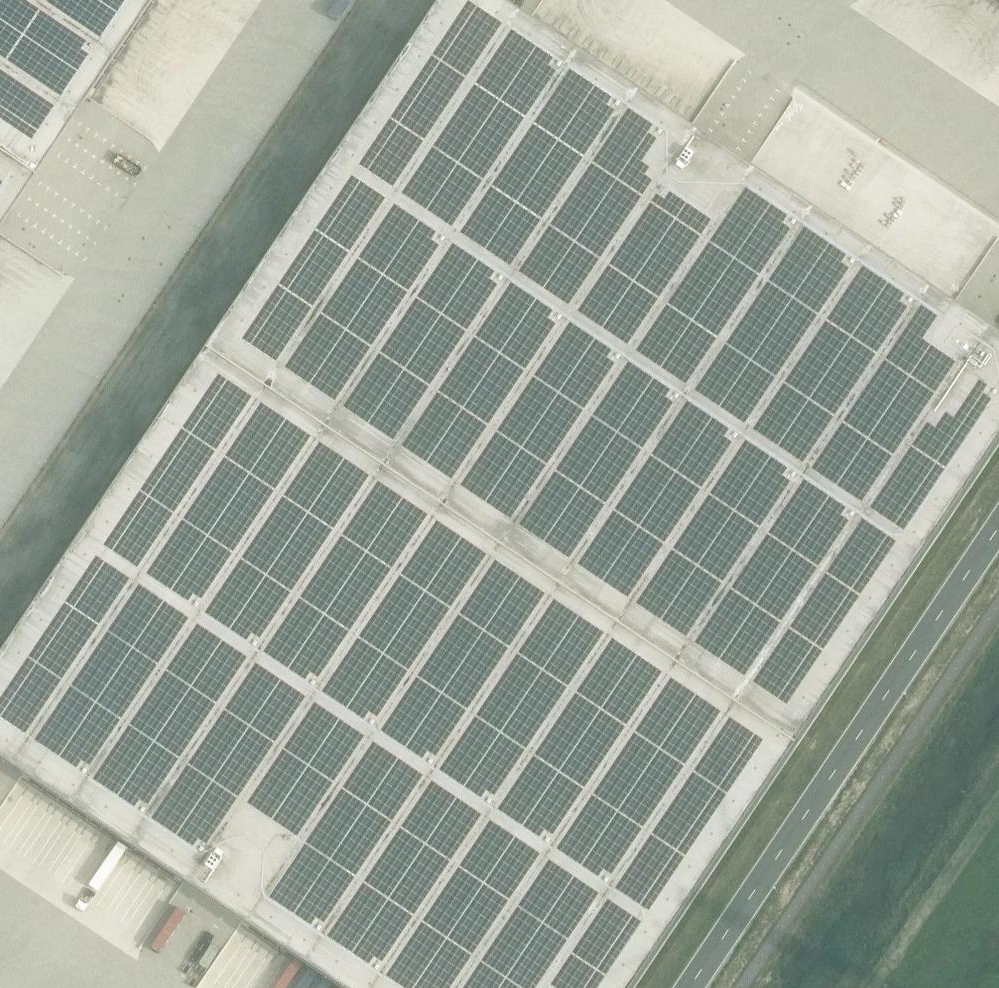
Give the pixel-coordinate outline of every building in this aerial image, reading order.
[(31,181),(152,0),(0,0),(0,161),(31,181)] [(207,353),(796,747),(998,445),(998,335),(501,0),(444,0),(207,353)] [(31,181),(0,161),(0,227),(31,181)] [(0,662),(0,759),(341,987),(635,987),(796,747),(207,353),(160,423),(0,662)]
